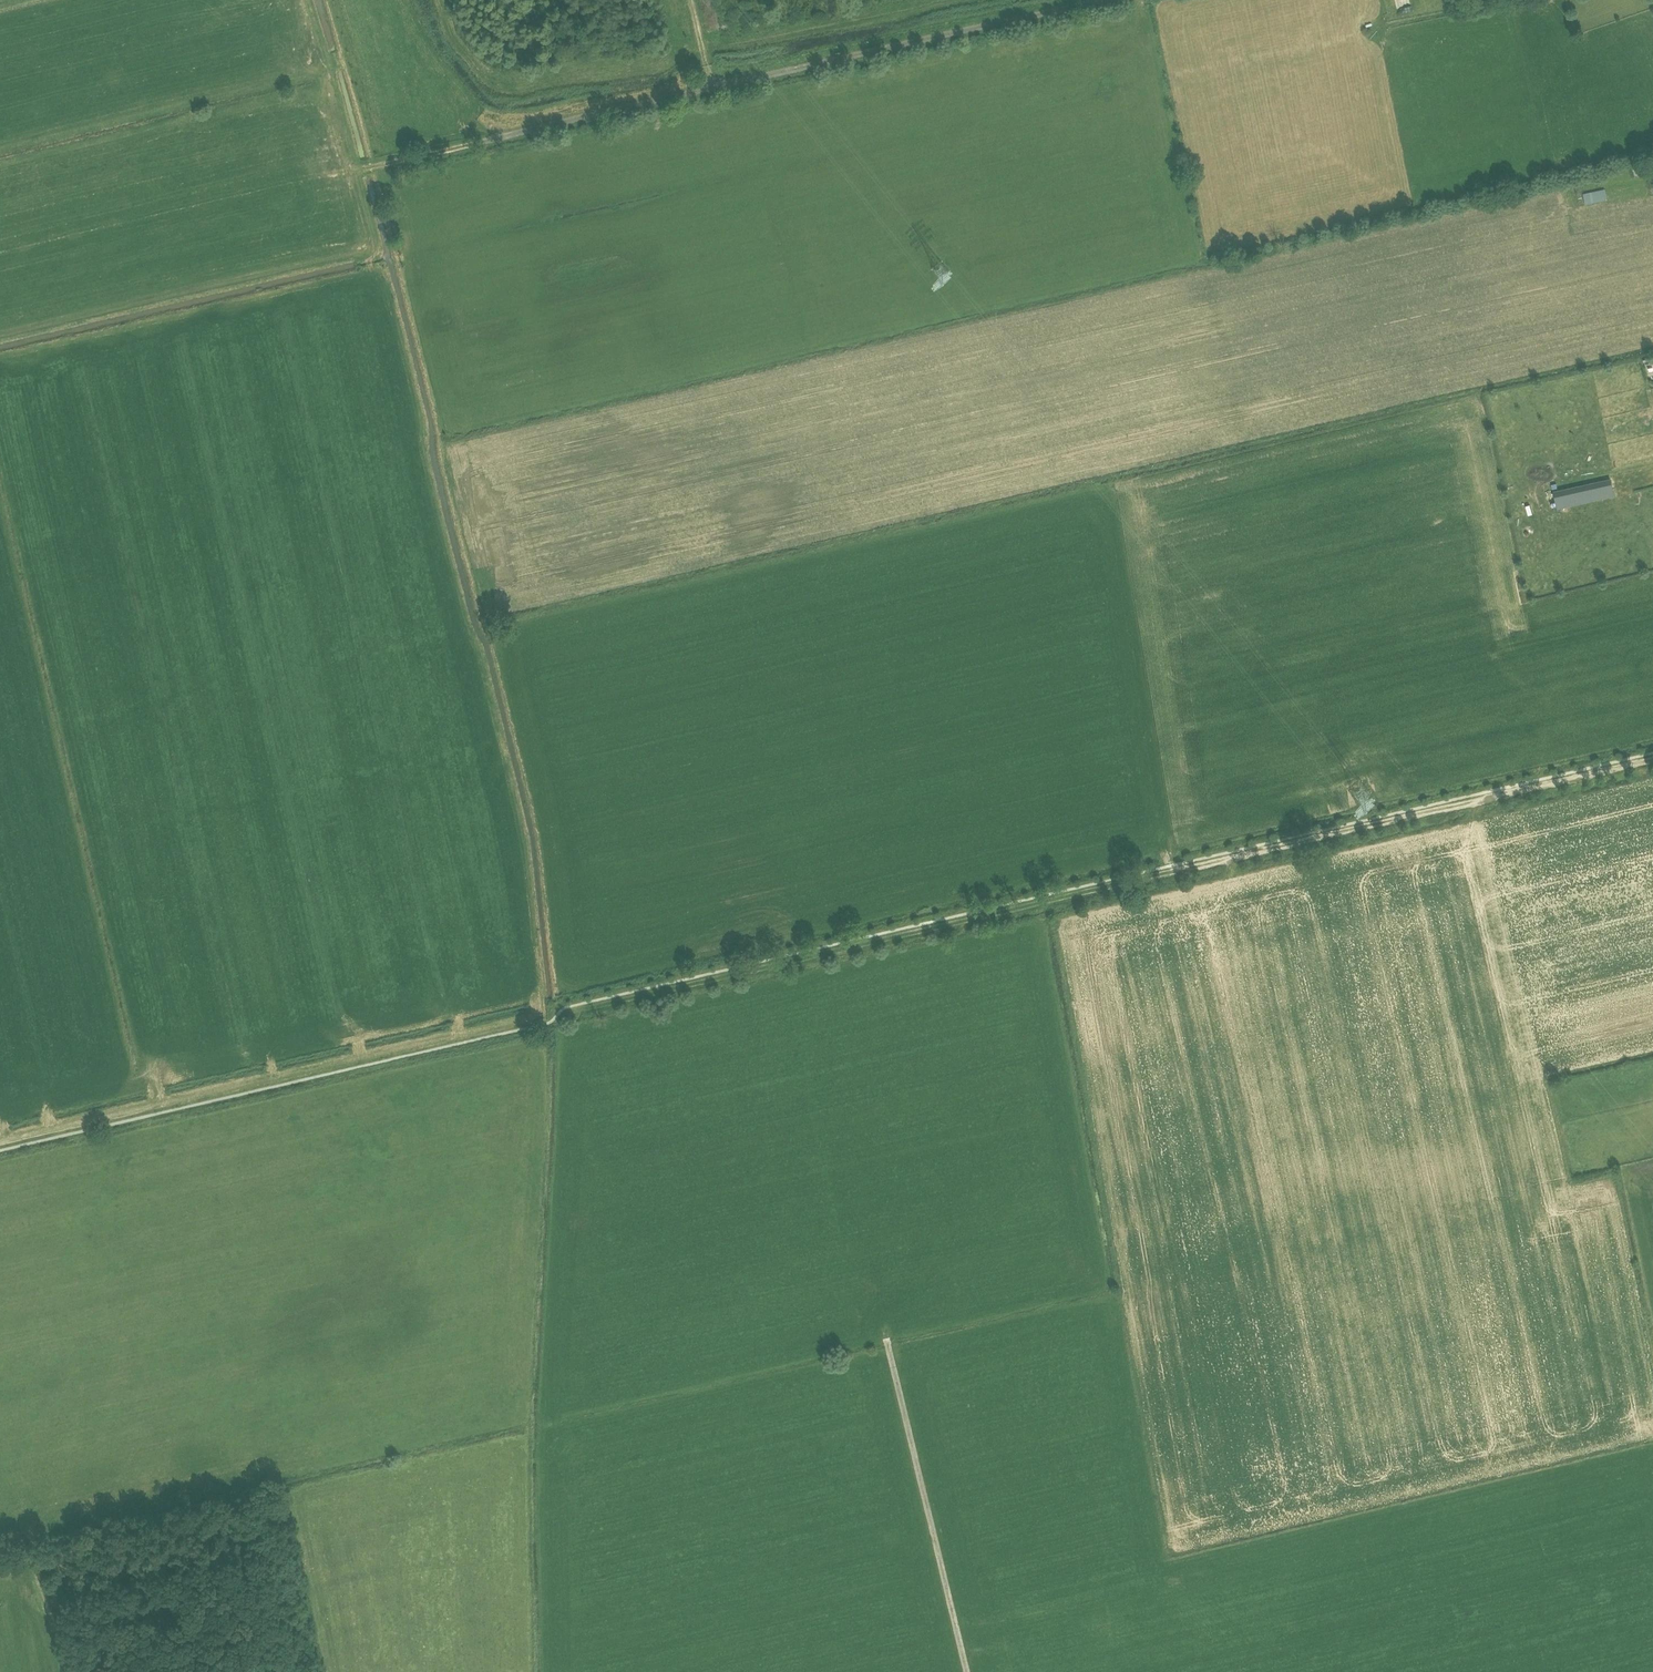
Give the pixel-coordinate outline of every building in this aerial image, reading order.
[(1605,189),(1584,194),(1586,203),(1607,199),(1605,189)] [(1554,490),(1558,508),(1615,495),(1611,478),(1554,490)]
